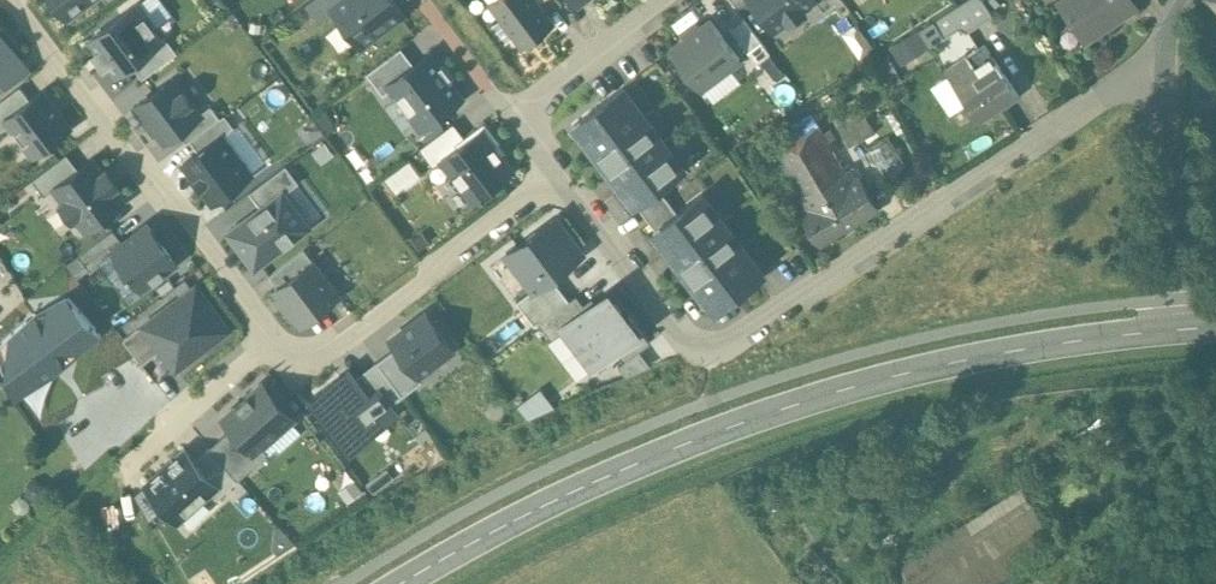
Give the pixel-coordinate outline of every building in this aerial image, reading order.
[(65,11),(83,0),(58,0),(65,11)] [(328,1),(361,43),(405,9),(398,0),(330,0),(328,1)] [(544,0),(495,0),(488,5),(522,51),(555,27),(539,4),(544,0)] [(772,31),(815,0),(750,0),(772,31)] [(825,11),(841,0),(817,0),(825,11)] [(933,22),(941,35),(943,39),(958,29),(963,31),(966,34),(993,17),(982,0),(968,0),(933,22)] [(1056,3),(1083,44),(1137,8),(1132,0),(1061,0),(1056,3)] [(131,1),(86,34),(119,80),(135,67),(143,78),(172,58),(131,1)] [(715,5),(668,37),(701,84),(748,52),(715,5)] [(933,22),(889,50),(896,63),(941,35),(933,22)] [(27,69),(0,31),(0,88),(27,69)] [(388,86),(420,130),(474,92),(434,38),(411,55),(403,44),(368,69),(383,89),(388,86)] [(984,45),(944,72),(979,123),(1018,97),(984,45)] [(900,84),(886,57),(873,64),(887,91),(900,84)] [(174,76),(139,99),(164,136),(182,124),(192,139),(196,136),(225,117),(213,99),(197,110),(174,76)] [(625,79),(567,120),(630,208),(640,201),(650,214),(669,200),(661,188),(689,168),(625,79)] [(48,87),(31,98),(21,83),(0,97),(0,123),(10,116),(35,153),(74,126),(48,87)] [(852,98),(826,112),(844,146),(870,133),(852,98)] [(241,131),(229,114),(225,117),(196,136),(205,148),(180,164),(205,203),(255,169),(234,136),(241,131)] [(812,116),(788,131),(793,139),(817,125),(812,116)] [(453,120),(421,145),(433,161),(443,153),(477,197),(518,165),(483,119),(463,134),(453,120)] [(793,139),(776,150),(802,194),(844,171),(817,125),(793,139)] [(884,137),(864,149),(882,179),(902,167),(884,137)] [(88,228),(128,199),(94,153),(75,167),(66,153),(33,177),(45,194),(58,185),(88,228)] [(284,162),(245,189),(253,200),(216,226),(243,265),(307,221),(283,185),(294,177),(284,162)] [(844,171),(802,194),(810,209),(801,214),(819,244),(878,208),(861,178),(854,182),(846,170),(844,171)] [(676,210),(669,200),(650,214),(657,225),(648,232),(706,313),(759,275),(701,193),(676,210)] [(555,209),(501,248),(530,289),(520,296),(537,320),(571,296),(553,271),(584,249),(555,209)] [(130,239),(119,225),(87,250),(100,267),(121,251),(150,289),(183,263),(151,222),(130,239)] [(307,246),(274,272),(283,284),(277,288),(305,324),(344,294),(307,246)] [(236,328),(200,279),(128,333),(147,359),(160,349),(177,372),(236,328)] [(571,296),(537,320),(548,335),(558,328),(592,374),(641,339),(608,293),(582,312),(571,296)] [(9,336),(4,372),(13,398),(56,374),(102,334),(67,296),(38,312),(9,336)] [(464,360),(426,311),(386,342),(391,349),(377,360),(403,393),(416,382),(423,391),(464,360)] [(345,353),(300,388),(349,452),(399,415),(390,403),(403,393),(377,360),(360,373),(345,353)] [(225,438),(212,448),(237,479),(250,468),(246,464),(291,427),(261,390),(216,427),(225,438)] [(185,445),(140,483),(174,522),(215,487),(220,492),(237,479),(211,448),(198,460),(185,445)]
